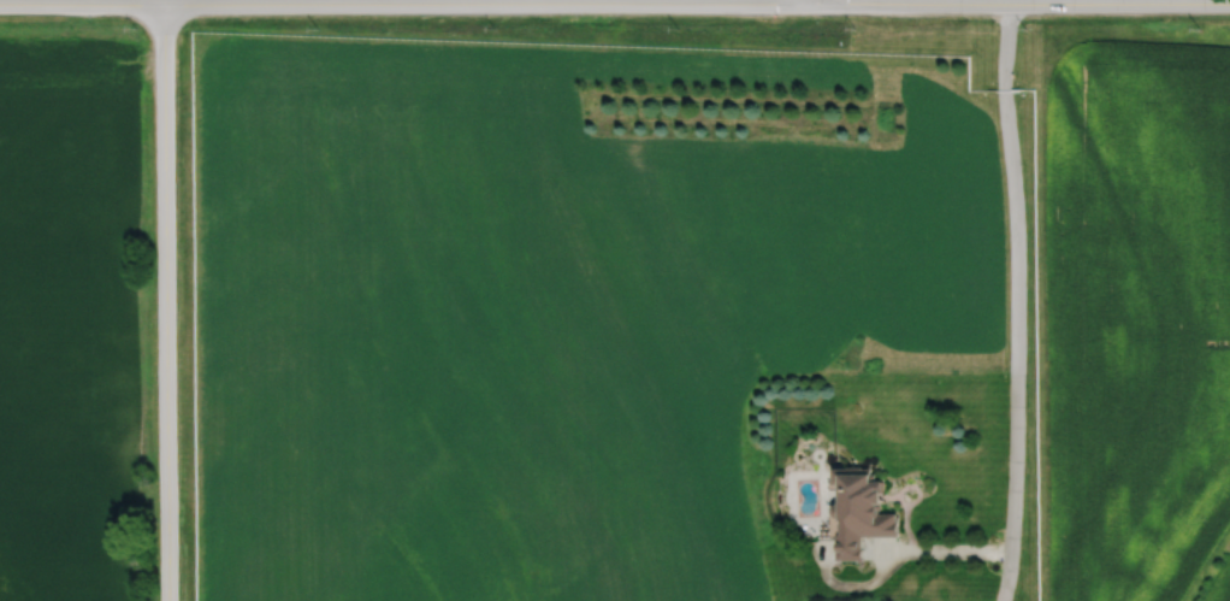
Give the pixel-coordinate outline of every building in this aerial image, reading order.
[(898,537),(898,512),(884,513),(884,470),(834,471),(834,489),(839,488),(841,562),(864,561),(863,538),(898,537)]
